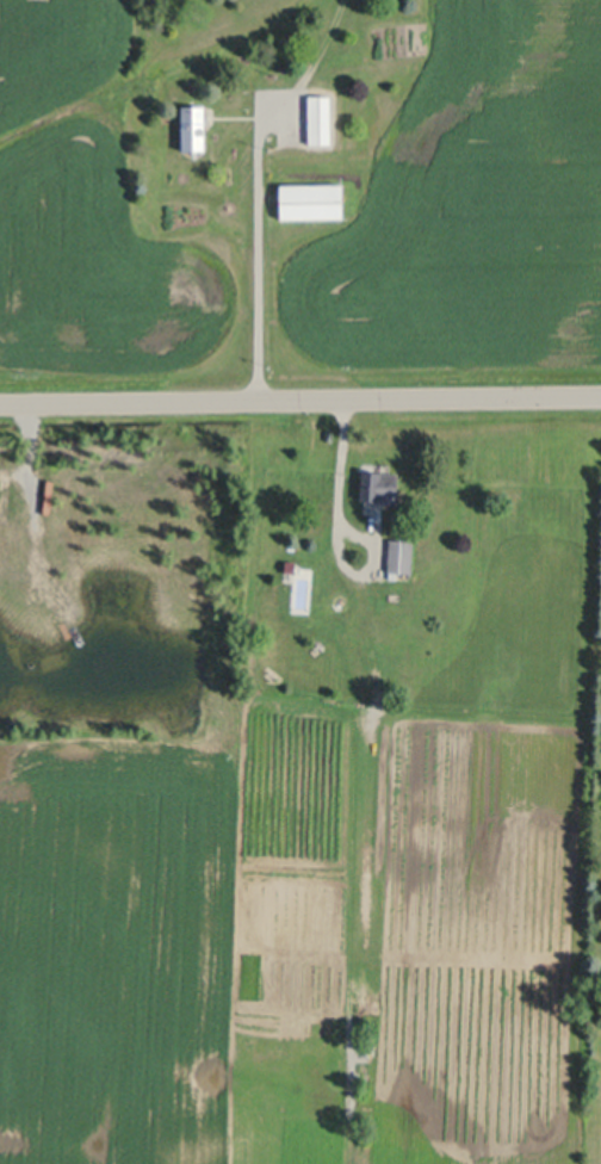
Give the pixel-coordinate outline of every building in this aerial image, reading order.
[(333,143),(311,143),(310,94),(332,93),(333,143)] [(207,148),(185,149),(184,104),(206,104),(207,148)] [(345,217),(284,218),(283,185),(345,184),(345,217)] [(401,472),(398,501),(363,499),(365,468),(384,469),(384,471),(401,472)] [(416,540),(414,571),(390,570),(391,538),(416,540)]
